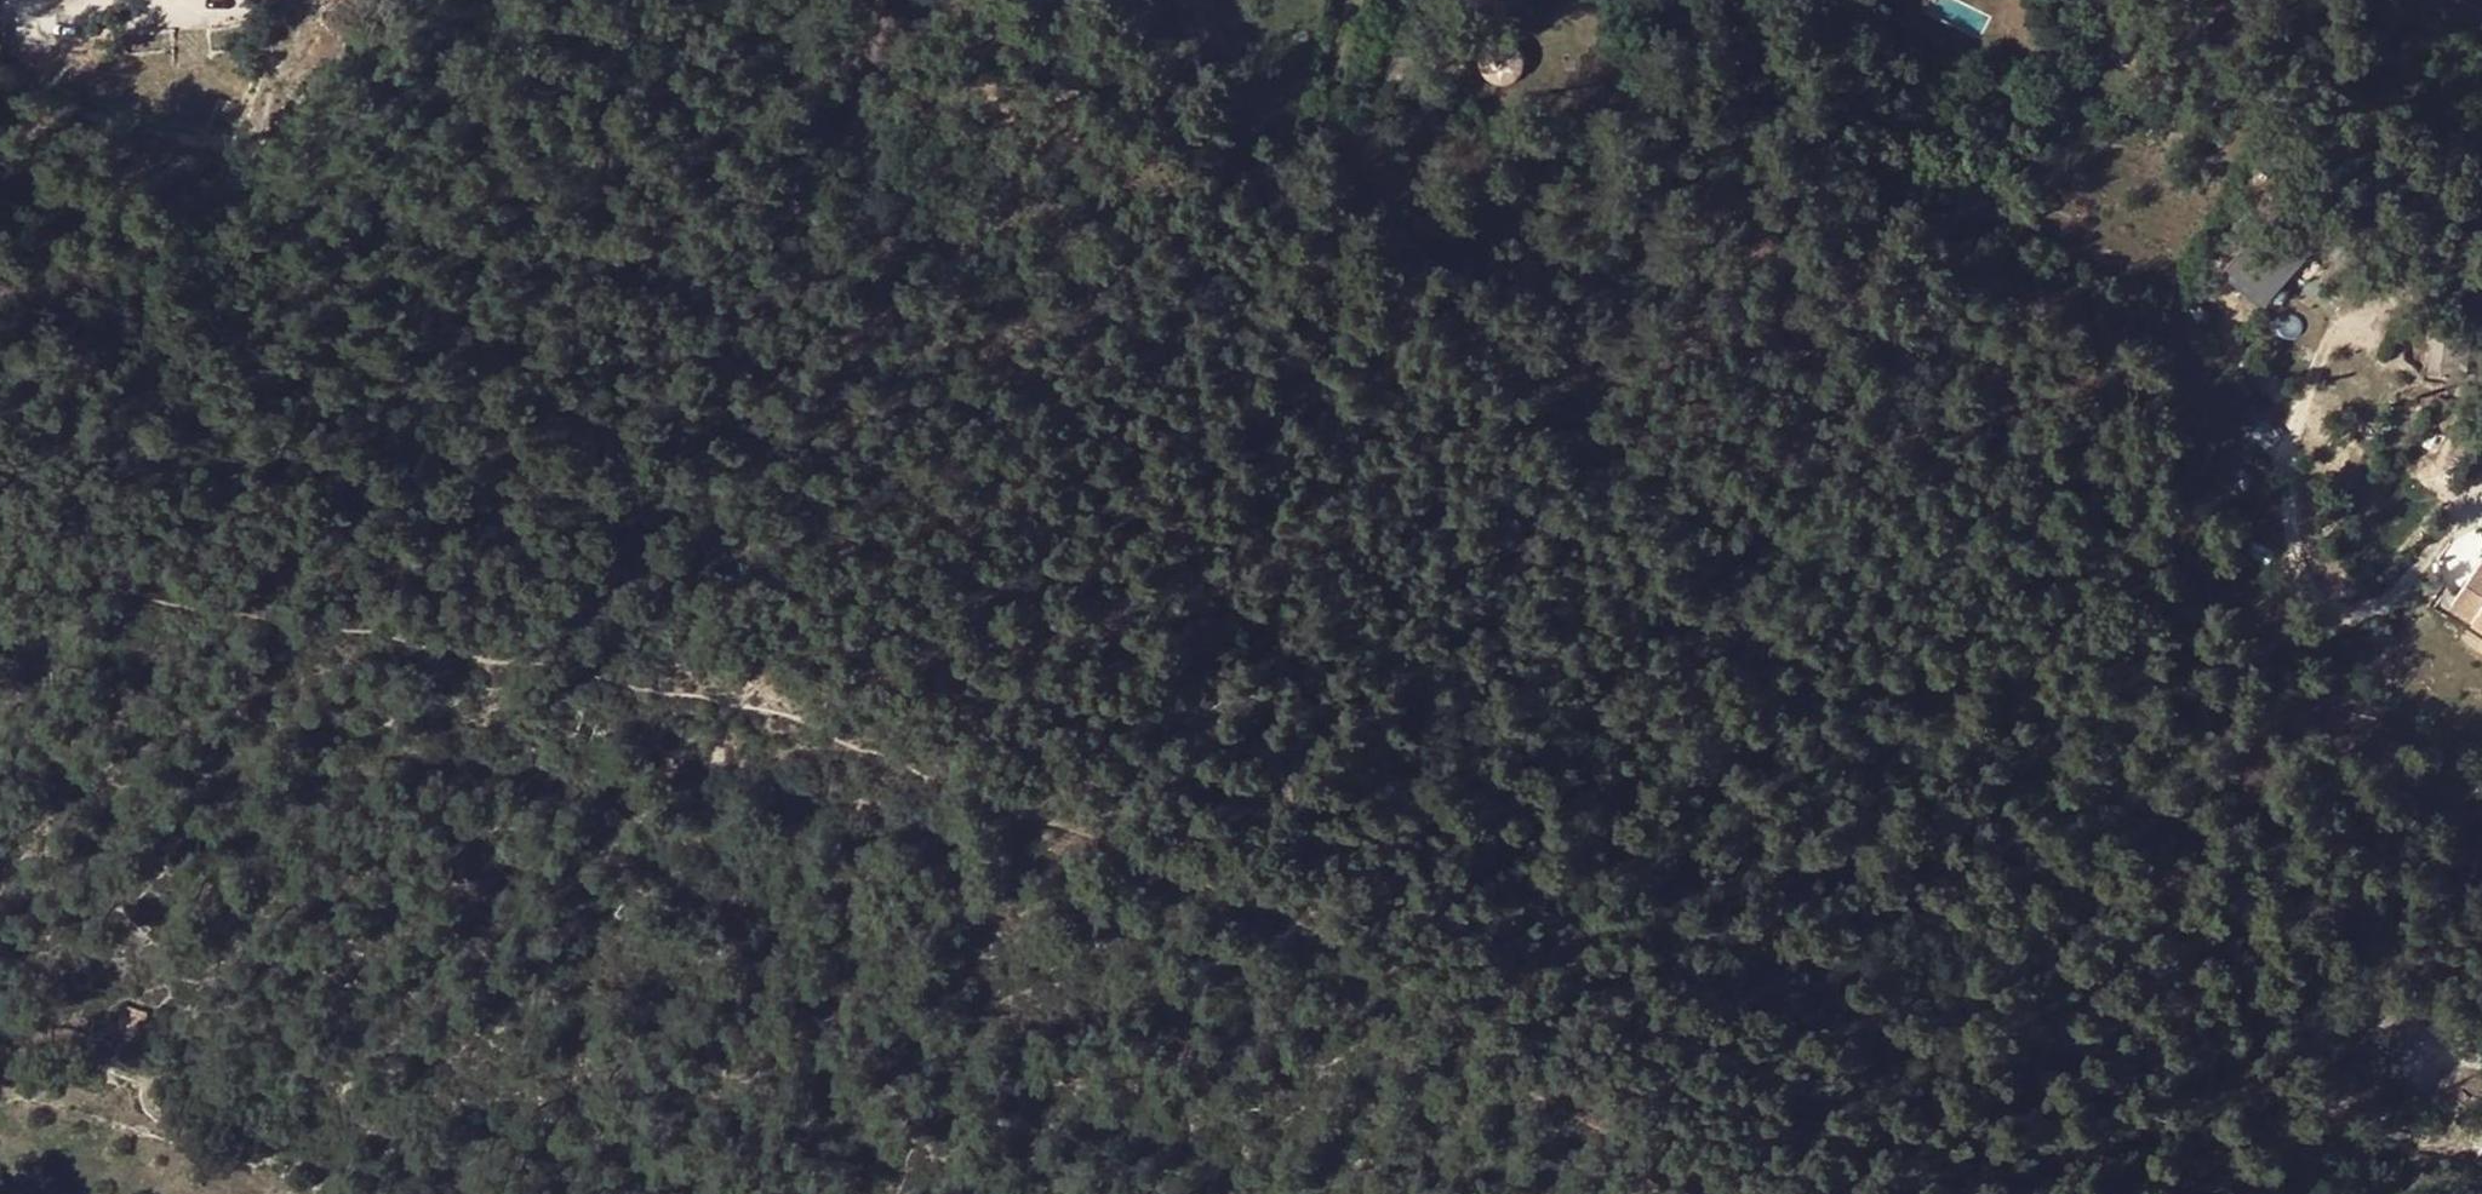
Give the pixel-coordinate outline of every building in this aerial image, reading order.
[(1749,231),(1761,223),(1753,210),(1741,217),(1749,231)] [(2431,374),(2467,375),(2468,335),(2472,336),(2473,312),(2448,308),(2447,332),(2433,331),(2431,374)] [(2445,399),(2437,396),(2433,405),(2441,408),(2445,399)] [(2452,607),(2481,626),(2481,560),(2452,607)]
